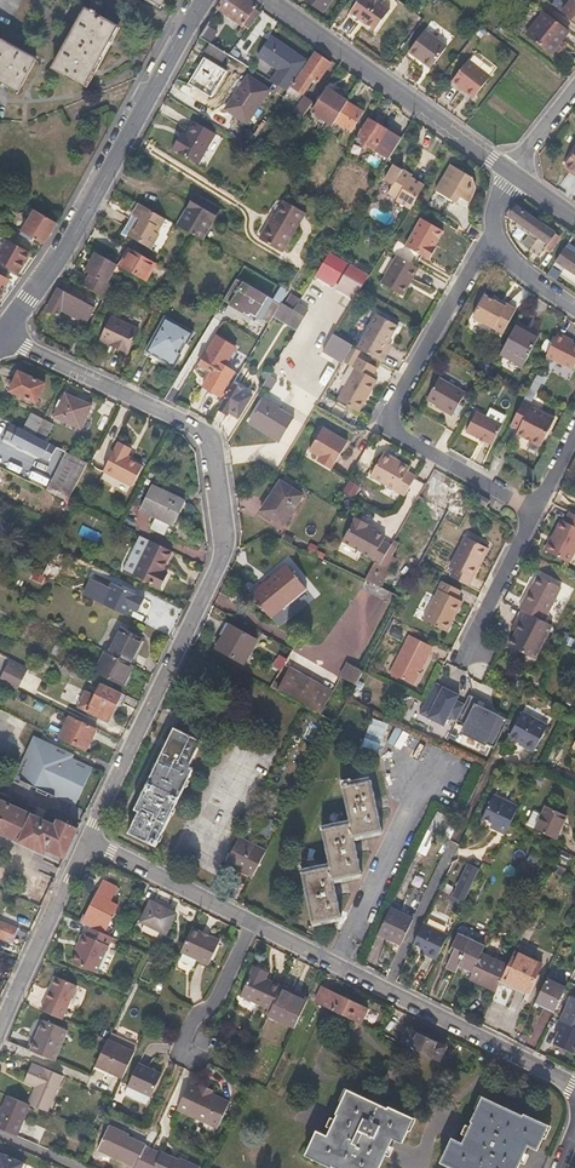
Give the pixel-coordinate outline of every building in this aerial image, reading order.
[(257,7),(247,0),(224,0),(219,8),(245,27),(246,26),(251,29),(256,22),(251,18),(257,7)] [(335,0),(309,0),(326,12),(335,0)] [(352,12),(349,16),(358,23),(361,19),(377,30),(392,10),(379,0),(361,0),(352,12)] [(563,13),(574,22),(574,0),(573,0),(563,13)] [(86,86),(105,52),(119,27),(87,9),(54,69),(86,86)] [(570,31),(546,12),(528,36),(553,54),(570,31)] [(210,45),(226,55),(240,63),(249,68),(257,55),(208,25),(199,38),(210,45)] [(434,69),(450,46),(427,30),(411,53),(434,69)] [(292,86),(309,62),(272,38),(259,58),(279,71),(272,83),(288,93),(292,86)] [(38,60),(0,41),(0,82),(20,93),(38,60)] [(219,67),(226,55),(210,45),(203,57),(219,67)] [(319,83),(332,64),(315,53),(309,62),(292,86),(304,95),(314,80),(319,83)] [(453,82),(468,92),(476,98),(492,75),(469,59),(453,82)] [(247,125),(270,90),(247,76),(236,94),(238,96),(227,112),(247,125)] [(336,121),(347,103),(348,102),(328,89),(313,113),(330,124),(325,130),(329,133),(336,121)] [(304,118),(313,103),(306,99),(296,113),(304,118)] [(352,131),(363,113),(347,103),(336,121),(352,131)] [(390,160),(402,141),(368,120),(357,139),(364,144),(362,147),(366,150),(369,146),(390,160)] [(196,167),(215,137),(192,124),(185,138),(180,136),(170,151),(196,167)] [(401,169),(400,170),(391,165),(382,180),(391,186),(387,193),(396,198),(394,201),(408,209),(421,185),(408,177),(410,175),(401,169)] [(475,190),(471,180),(451,167),(435,193),(455,206),(459,200),(469,206),(475,190)] [(194,198),(188,208),(177,227),(191,236),(201,241),(218,211),(194,198)] [(282,252),(306,214),(287,202),(278,218),(274,216),(260,239),(282,252)] [(155,235),(164,220),(138,205),(131,217),(137,221),(127,238),(149,251),(158,237),(155,235)] [(44,245),(58,222),(30,208),(28,211),(32,213),(19,237),(31,243),(33,239),(44,245)] [(539,256),(554,233),(518,208),(510,217),(519,223),(516,228),(537,242),(532,250),(539,256)] [(435,250),(432,249),(441,232),(420,221),(405,248),(395,242),(389,253),(396,257),(411,266),(418,255),(429,262),(435,250)] [(6,243),(0,253),(0,264),(7,267),(8,265),(19,270),(28,254),(6,243)] [(566,247),(556,262),(566,269),(562,275),(574,283),(574,253),(566,247)] [(146,283),(156,264),(131,249),(120,268),(146,283)] [(330,253),(315,277),(354,300),(368,276),(330,253)] [(106,284),(116,266),(96,255),(85,273),(90,275),(106,284)] [(402,297),(417,270),(411,266),(396,257),(380,285),(402,297)] [(10,274),(0,269),(0,299),(9,282),(7,281),(10,274)] [(103,296),(109,286),(106,284),(90,275),(84,286),(94,291),(103,296)] [(242,302),(238,308),(265,324),(277,304),(236,280),(228,294),(242,302)] [(282,303),(289,292),(288,290),(284,289),(277,301),(282,303)] [(94,309),(87,306),(85,305),(77,300),(59,290),(48,312),(58,317),(62,311),(86,324),(94,309)] [(148,309),(155,297),(148,293),(141,304),(148,309)] [(293,311),(298,303),(300,300),(291,294),(284,305),(293,311)] [(503,334),(516,311),(507,306),(496,299),(495,302),(485,297),(474,317),(475,322),(478,324),(484,323),(503,334)] [(92,307),(96,302),(88,298),(85,303),(86,304),(85,305),(87,306),(88,305),(92,307)] [(294,336),(305,318),(293,311),(284,305),(282,303),(274,317),(294,329),(291,334),(294,336)] [(293,311),(305,318),(310,311),(298,303),(293,311)] [(332,331),(342,315),(335,312),(326,327),(332,331)] [(382,363),(387,355),(391,346),(387,345),(397,327),(375,315),(357,349),(370,357),(382,363)] [(128,355),(139,332),(112,318),(100,341),(128,355)] [(163,362),(182,327),(165,318),(146,353),(163,362)] [(523,366),(539,335),(518,323),(502,354),(523,366)] [(319,355),(332,335),(320,326),(307,348),(319,355)] [(174,368),(193,334),(182,327),(163,362),(174,368)] [(567,336),(558,332),(546,356),(573,369),(574,365),(574,344),(572,343),(574,339),(567,336)] [(350,346),(333,335),(323,352),(340,363),(350,346)] [(202,387),(220,398),(224,400),(234,385),(239,376),(225,368),(236,350),(217,338),(199,367),(210,374),(202,387)] [(368,396),(376,382),(371,380),(377,369),(366,363),(363,363),(358,359),(352,370),(355,370),(338,402),(359,413),(364,402),(363,401),(367,395),(368,396)] [(34,404),(44,385),(18,372),(8,391),(34,404)] [(271,391),(276,383),(268,378),(263,386),(271,391)] [(455,416),(467,393),(439,379),(427,401),(434,404),(455,416)] [(239,419),(253,396),(234,385),(224,400),(219,411),(229,416),(230,414),(239,419)] [(81,430),(92,408),(64,394),(53,416),(81,430)] [(286,416),(278,412),(281,408),(264,399),(251,421),(249,424),(281,444),(294,422),(286,416)] [(541,445),(543,441),(554,418),(531,406),(533,403),(524,399),(511,425),(519,429),(517,434),(541,445)] [(493,445),(503,424),(478,412),(467,433),(493,445)] [(34,437),(43,421),(31,414),(22,431),(34,437)] [(43,442),(52,426),(43,421),(34,437),(43,442)] [(50,446),(43,442),(34,437),(22,431),(11,425),(7,434),(4,440),(12,444),(49,464),(57,449),(50,446)] [(332,469),(347,443),(324,429),(310,452),(320,458),(318,462),(332,469)] [(143,469),(131,462),(133,457),(129,455),(132,449),(119,442),(102,473),(132,489),(143,469)] [(100,453),(93,465),(102,470),(109,458),(100,453)] [(405,497),(415,478),(411,476),(408,474),(409,472),(393,462),(394,460),(384,453),(370,477),(405,497)] [(68,501),(87,465),(66,454),(47,491),(68,501)] [(284,527),(304,498),(282,483),(262,512),(284,527)] [(174,526),(185,503),(153,487),(141,510),(157,519),(152,528),(172,539),(177,529),(174,526)] [(486,509),(489,504),(478,498),(475,503),(486,509)] [(574,557),(574,517),(570,514),(565,524),(562,523),(546,555),(570,566),(574,557)] [(386,540),(373,532),(375,528),(357,518),(343,543),(373,561),(371,564),(374,566),(379,569),(390,551),(391,547),(384,543),(386,540)] [(82,524),(77,534),(97,544),(102,533),(82,524)] [(141,537),(137,546),(124,571),(134,577),(158,588),(166,573),(162,571),(171,551),(141,537)] [(469,588),(487,550),(467,539),(452,568),(455,569),(450,578),(469,588)] [(309,544),(306,551),(322,559),(325,551),(309,544)] [(378,590),(394,562),(390,560),(394,553),(390,551),(379,569),(374,566),(364,583),(378,590)] [(270,618),(307,589),(289,567),(252,596),(270,618)] [(32,579),(43,583),(46,575),(35,571),(32,579)] [(550,614),(562,591),(539,579),(528,602),(526,601),(521,610),(525,612),(545,622),(550,614)] [(127,615),(137,594),(115,584),(105,605),(127,615)] [(446,635),(462,603),(457,601),(461,594),(443,585),(439,592),(440,594),(424,624),(446,635)] [(424,593),(417,616),(426,618),(432,595),(424,593)] [(525,612),(520,621),(516,630),(519,632),(511,647),(537,659),(553,626),(545,622),(525,612)] [(244,664),(257,641),(231,626),(217,649),(244,664)] [(401,640),(404,633),(396,629),(395,631),(393,630),(390,634),(401,640)] [(129,663),(140,640),(119,630),(109,653),(129,663)] [(415,686),(434,648),(411,636),(392,674),(415,686)] [(123,685),(132,665),(129,663),(109,653),(106,652),(96,671),(123,685)] [(273,665),(280,670),(288,659),(280,654),(273,665)] [(28,673),(8,663),(0,681),(0,682),(19,691),(28,673)] [(357,686),(363,674),(364,672),(348,664),(341,677),(357,686)] [(83,682),(86,676),(64,666),(61,671),(83,682)] [(332,692),(290,669),(277,691),(321,715),(332,692)] [(29,674),(21,690),(35,697),(43,681),(29,674)] [(107,721),(116,703),(122,706),(127,696),(102,683),(95,696),(86,692),(79,707),(107,721)] [(459,698),(435,686),(420,716),(444,728),(448,719),(457,723),(457,722),(467,727),(463,734),(494,750),(507,723),(497,717),(497,719),(483,712),(486,705),(470,697),(465,707),(457,703),(459,698)] [(534,753),(549,726),(523,712),(510,737),(523,745),(522,747),(534,753)] [(85,752),(96,729),(69,716),(59,739),(74,747),(85,752)] [(24,728),(26,724),(13,718),(11,721),(24,728)] [(155,847),(180,797),(194,769),(189,767),(201,742),(174,728),(134,810),(139,812),(128,835),(155,847)] [(75,807),(93,769),(73,760),(75,756),(34,737),(14,779),(39,790),(37,794),(48,799),(50,795),(75,807)] [(361,875),(353,837),(382,831),(372,780),(343,786),(351,824),(323,829),(331,867),(302,872),(312,923),(341,918),(334,880),(361,875)] [(43,853),(46,849),(64,857),(78,828),(58,819),(54,829),(8,807),(11,798),(0,793),(0,833),(43,853)] [(504,835),(517,807),(493,796),(482,818),(490,822),(489,825),(494,827),(493,830),(504,835)] [(556,840),(567,816),(546,806),(542,815),(534,811),(527,825),(535,830),(556,840)] [(253,877),(264,856),(237,842),(226,863),(253,877)] [(530,853),(526,865),(534,867),(538,855),(530,853)] [(463,902),(478,870),(467,864),(452,896),(463,902)] [(104,934),(117,907),(109,903),(117,888),(103,881),(82,924),(90,927),(104,934)] [(163,934),(173,914),(148,902),(138,922),(163,934)] [(401,944),(413,920),(390,909),(378,933),(401,944)] [(19,929),(0,921),(0,939),(13,944),(19,929)] [(435,961),(447,935),(423,923),(413,945),(417,946),(421,948),(420,951),(424,953),(423,954),(435,961)] [(96,974),(113,938),(104,934),(90,927),(86,936),(83,934),(75,951),(78,953),(73,964),(96,974)] [(189,927),(187,931),(178,952),(206,966),(217,941),(189,927)] [(473,971),(481,954),(485,947),(457,934),(449,952),(452,953),(446,967),(456,972),(459,965),(473,971)] [(541,975),(537,973),(541,965),(514,952),(507,966),(499,983),(516,991),(518,987),(531,993),(541,975)] [(499,983),(507,966),(481,954),(473,971),(470,978),(495,991),(499,983)] [(270,1012),(280,991),(281,988),(264,980),(267,975),(265,971),(258,968),(253,970),(240,998),(270,1012)] [(61,1020),(76,987),(56,979),(41,1011),(61,1020)] [(554,1010),(565,988),(546,979),(535,1001),(554,1010)] [(366,1008),(321,987),(313,1002),(359,1024),(366,1008)] [(294,1028),(307,1000),(297,996),(296,998),(280,991),(270,1012),(268,1016),(294,1028)] [(569,997),(559,1021),(574,1028),(574,999),(569,997)] [(54,1061),(67,1032),(44,1021),(31,1051),(54,1061)] [(559,1021),(558,1021),(554,1030),(558,1032),(553,1044),(574,1054),(574,1028),(559,1021)] [(444,1047),(406,1029),(400,1043),(437,1061),(444,1047)] [(121,1078),(133,1053),(107,1041),(96,1067),(121,1078)] [(146,1105),(160,1074),(136,1063),(126,1086),(127,1087),(124,1095),(146,1105)] [(47,1111),(61,1077),(32,1064),(24,1082),(36,1087),(29,1103),(31,1104),(47,1111)] [(218,1130),(229,1103),(210,1095),(212,1090),(201,1084),(198,1089),(188,1085),(176,1111),(218,1130)] [(391,1139),(401,1144),(407,1130),(404,1128),(409,1118),(386,1107),(384,1108),(347,1091),(341,1102),(338,1101),(332,1114),(335,1116),(325,1137),(314,1132),(305,1151),(316,1156),(313,1161),(327,1167),(330,1167),(331,1167),(333,1167),(378,1167),(391,1139)] [(31,1104),(29,1103),(10,1095),(0,1118),(0,1128),(18,1135),(31,1104)] [(527,1148),(537,1152),(543,1138),(541,1136),(546,1125),(523,1115),(522,1116),(483,1097),(478,1109),(475,1108),(470,1120),(471,1122),(461,1143),(451,1138),(441,1159),(452,1164),(452,1166),(450,1167),(518,1167),(527,1148)] [(151,1151),(144,1147),(145,1145),(127,1136),(128,1134),(108,1125),(97,1150),(134,1167),(143,1167),(151,1151)] [(198,1167),(179,1159),(177,1160),(161,1153),(159,1155),(151,1151),(143,1167),(197,1167),(198,1167)] [(23,1163),(0,1153),(0,1167),(21,1167),(23,1163)]
